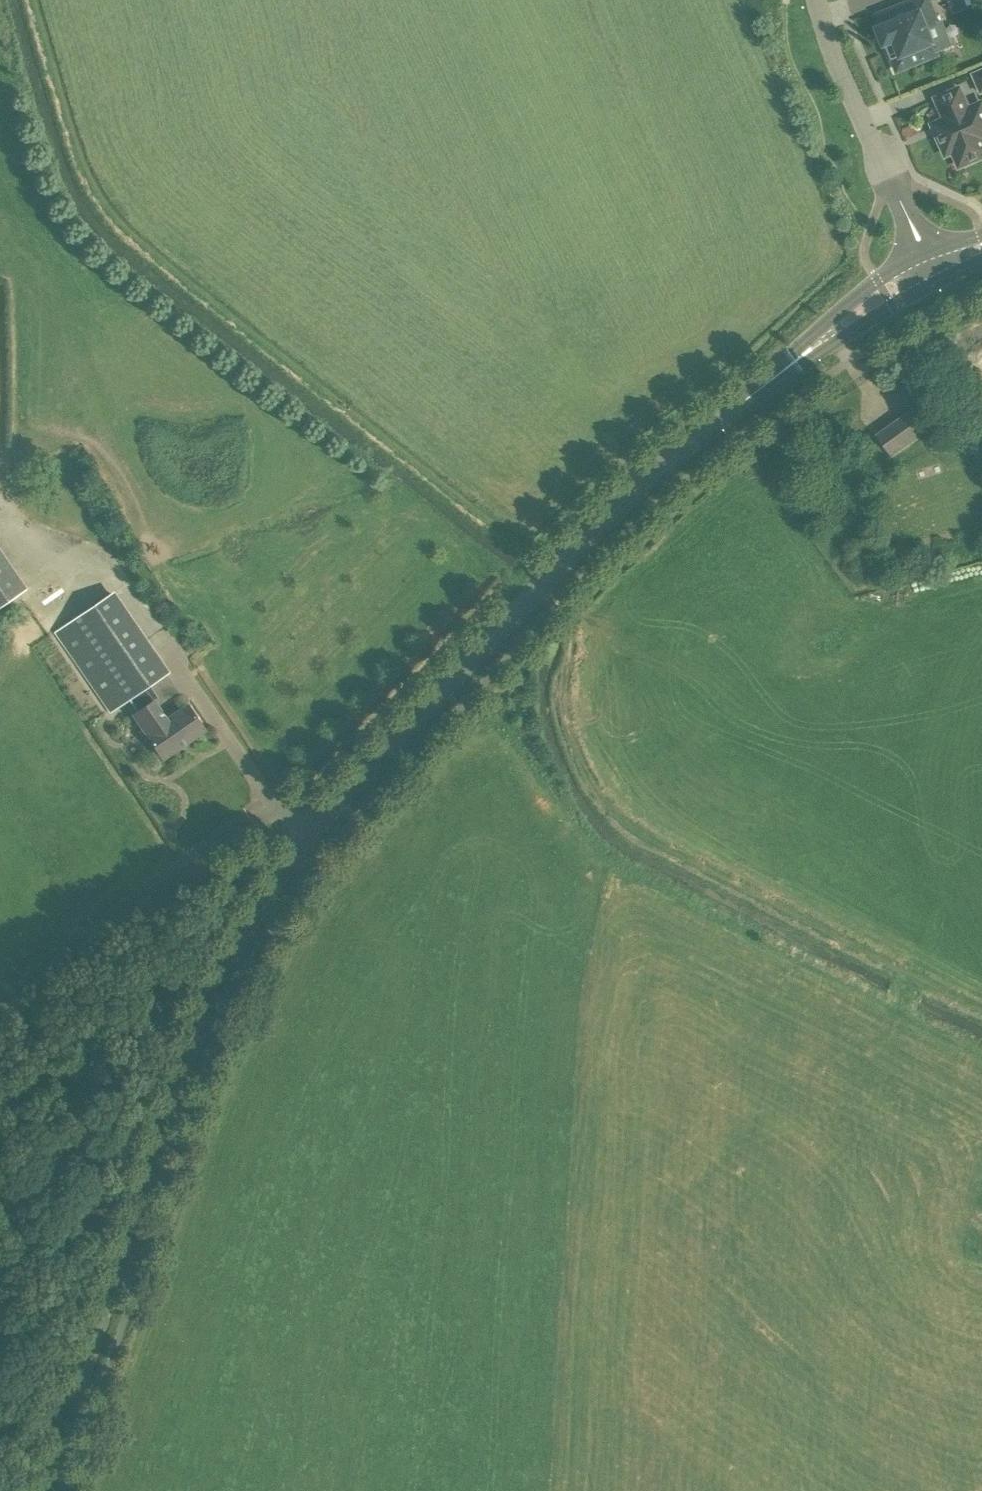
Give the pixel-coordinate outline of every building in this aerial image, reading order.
[(933,44),(927,28),(938,24),(929,0),(915,0),(884,12),(889,23),(877,28),(884,45),(885,45),(891,60),(893,60),(897,71),(937,55),(933,44)] [(948,1),(953,14),(968,8),(965,0),(951,0),(948,1)] [(981,94),(981,68),(971,73),(980,94),(981,94)] [(959,90),(937,99),(946,119),(933,125),(937,135),(937,136),(937,137),(937,138),(937,139),(937,140),(937,141),(938,142),(938,143),(939,143),(940,144),(942,145),(946,154),(953,151),(960,166),(981,156),(981,105),(981,104),(968,110),(959,90)] [(891,454),(923,431),(910,412),(878,435),(891,454)] [(0,551),(0,606),(26,588),(0,551)] [(110,710),(165,673),(111,593),(55,631),(110,710)] [(165,720),(149,696),(134,707),(147,727),(142,731),(160,757),(203,727),(187,705),(165,720)]
